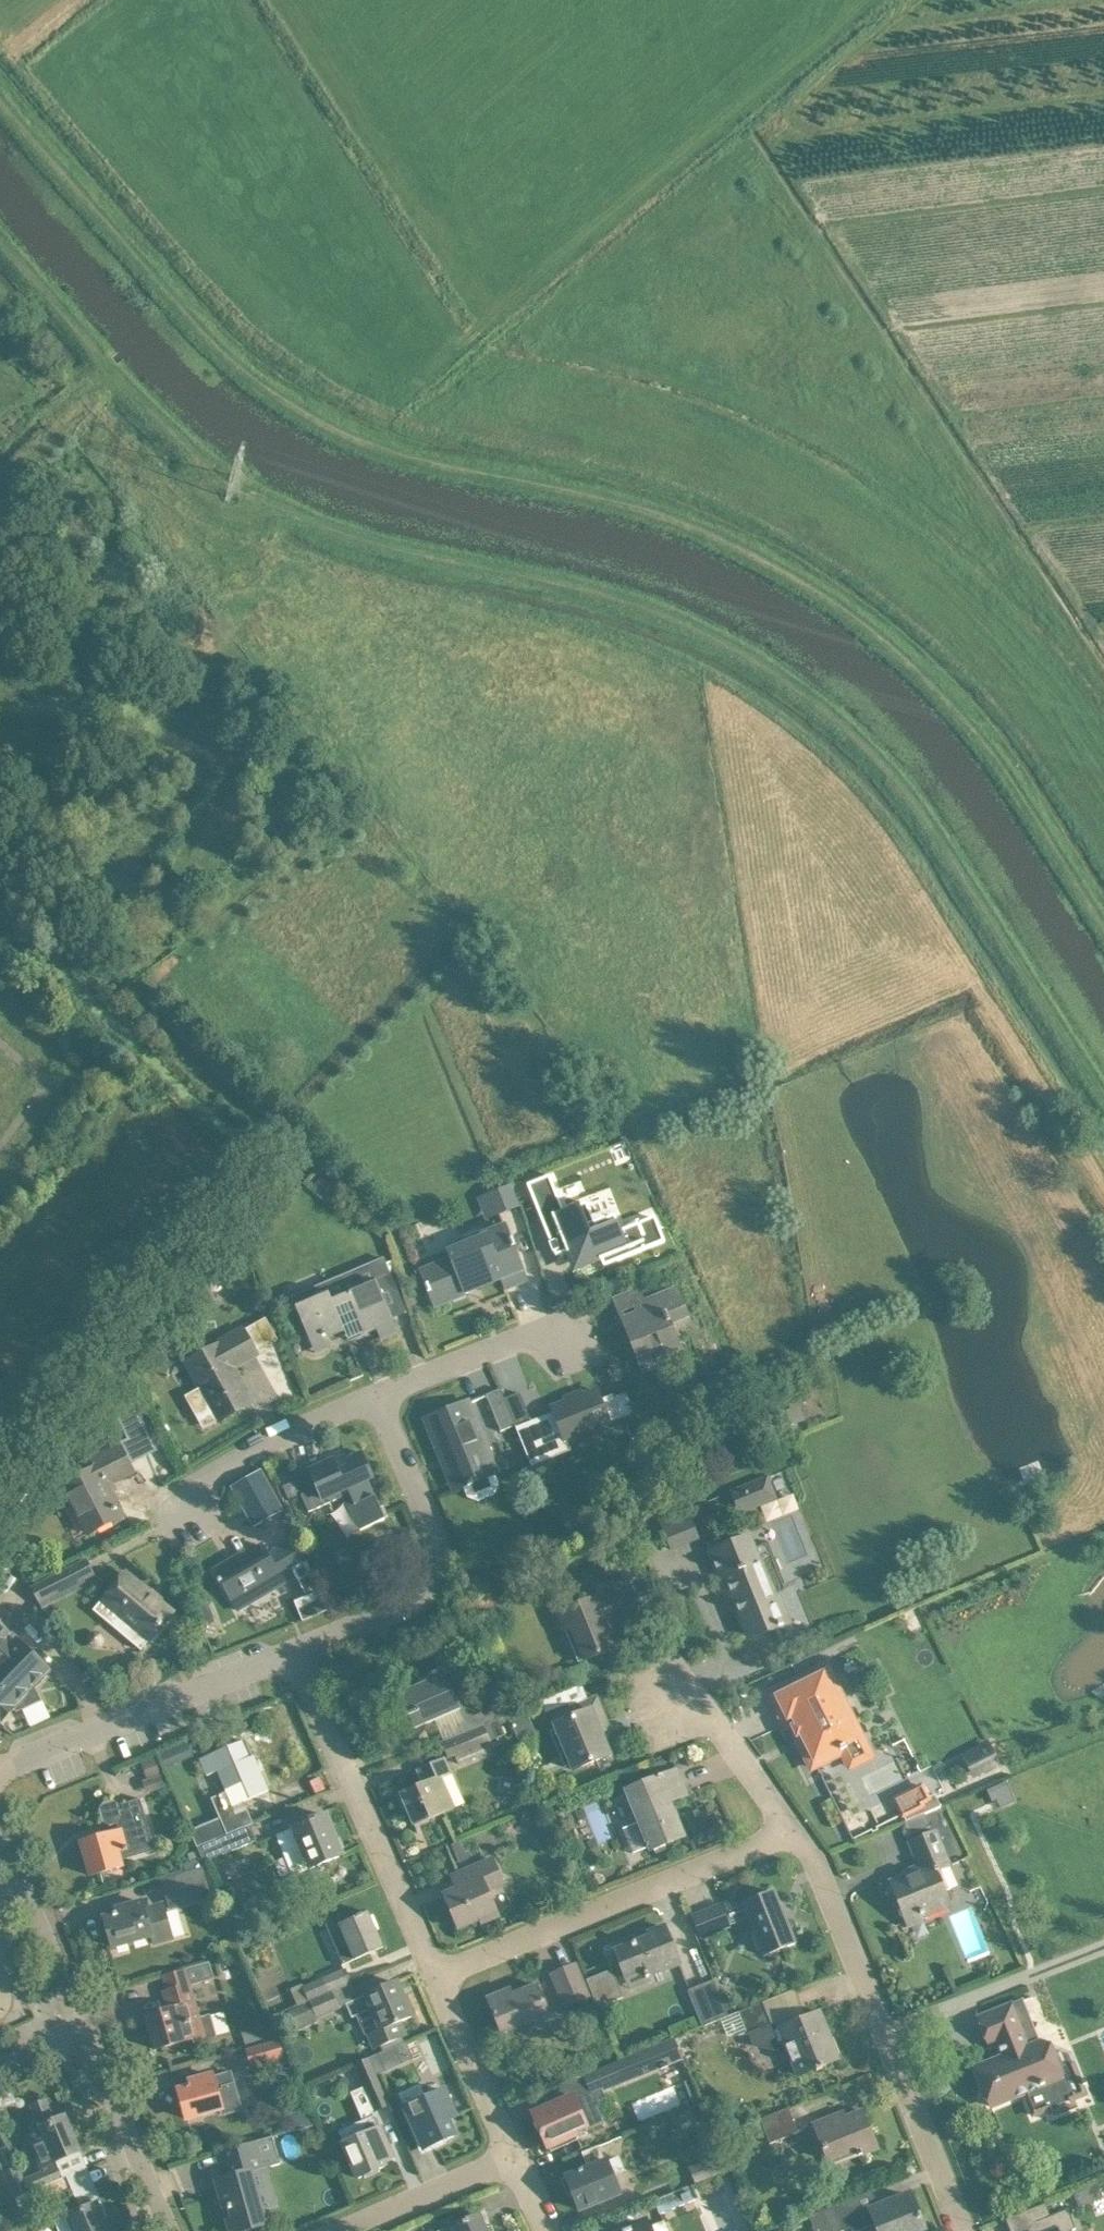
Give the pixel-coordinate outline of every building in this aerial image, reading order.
[(323,1176),(316,1186),(331,1198),(339,1188),(323,1176)] [(549,1176),(527,1185),(551,1242),(549,1243),(553,1252),(554,1252),(556,1256),(567,1252),(567,1253),(569,1252),(568,1251),(576,1248),(576,1249),(577,1249),(580,1256),(579,1256),(580,1257),(599,1250),(602,1257),(599,1259),(600,1260),(601,1260),(604,1266),(665,1242),(660,1229),(659,1229),(655,1218),(637,1225),(637,1224),(621,1231),(620,1227),(619,1227),(614,1216),(604,1220),(602,1215),(592,1219),(586,1203),(575,1208),(574,1207),(564,1212),(549,1176)] [(511,1184),(490,1192),(498,1213),(519,1205),(511,1184)] [(421,1271),(427,1286),(435,1306),(469,1293),(467,1289),(501,1276),(506,1289),(527,1281),(513,1247),(515,1246),(512,1238),(510,1239),(505,1226),(485,1234),(489,1244),(421,1271)] [(383,1296),(375,1277),(332,1296),(328,1288),(294,1302),(310,1341),(323,1336),(343,1327),(340,1320),(356,1314),(363,1331),(375,1326),(381,1340),(398,1332),(389,1312),(383,1296)] [(676,1289),(654,1298),(634,1306),(640,1323),(627,1328),(645,1371),(659,1366),(657,1361),(680,1351),(668,1322),(686,1315),(676,1289)] [(203,1391),(188,1400),(198,1419),(214,1410),(219,1421),(252,1403),(232,1367),(256,1354),(243,1331),(187,1362),(203,1391)] [(146,1359),(155,1367),(168,1352),(158,1344),(146,1359)] [(515,1426),(505,1399),(500,1389),(486,1395),(501,1431),(504,1430),(515,1426)] [(601,1399),(597,1390),(552,1409),(552,1411),(531,1420),(520,1393),(505,1399),(515,1426),(524,1447),(561,1431),(564,1440),(622,1417),(613,1395),(601,1399)] [(461,1487),(463,1486),(468,1499),(477,1502),(495,1496),(499,1486),(494,1473),(497,1472),(476,1422),(468,1402),(426,1419),(439,1452),(446,1450),(461,1487)] [(88,1534),(102,1527),(121,1517),(105,1485),(133,1472),(120,1445),(74,1468),(78,1476),(62,1484),(88,1534)] [(295,1481),(283,1487),(289,1500),(303,1494),(310,1510),(328,1502),(343,1495),(358,1530),(384,1519),(367,1480),(372,1478),(361,1454),(335,1465),(333,1461),(293,1478),(295,1481)] [(731,1491),(741,1514),(778,1498),(768,1475),(731,1491)] [(266,1525),(285,1517),(270,1479),(240,1490),(252,1519),(250,1520),(255,1531),(266,1527),(266,1525)] [(573,1515),(560,1520),(565,1532),(578,1527),(573,1515)] [(654,1533),(662,1560),(700,1548),(693,1522),(654,1533)] [(750,1536),(730,1544),(710,1552),(722,1583),(727,1582),(749,1637),(771,1628),(772,1630),(783,1626),(783,1625),(789,1623),(780,1599),(775,1601),(750,1536)] [(238,1610),(295,1576),(280,1549),(268,1556),(262,1545),(240,1558),(239,1556),(215,1570),(220,1579),(218,1580),(219,1583),(221,1582),(238,1610)] [(86,1560),(30,1589),(40,1606),(80,1585),(95,1578),(86,1560)] [(572,1628),(577,1640),(585,1660),(619,1646),(609,1622),(625,1615),(625,1617),(644,1609),(629,1573),(595,1587),(599,1596),(558,1613),(566,1630),(572,1628)] [(126,1574),(112,1591),(104,1600),(121,1614),(111,1627),(139,1651),(171,1613),(126,1574)] [(312,1574),(302,1578),(310,1596),(320,1592),(312,1574)] [(321,1599),(297,1608),(302,1621),(325,1611),(321,1599)] [(9,1633),(0,1624),(0,1643),(9,1633)] [(0,1643),(0,1722),(14,1708),(17,1711),(22,1708),(23,1711),(43,1702),(42,1700),(35,1686),(49,1671),(16,1640),(15,1640),(9,1634),(9,1633),(0,1643)] [(848,1772),(876,1758),(827,1660),(764,1692),(783,1731),(788,1729),(809,1773),(841,1758),(848,1772)] [(415,1730),(435,1721),(461,1709),(469,1729),(498,1719),(507,1715),(497,1693),(479,1701),(477,1697),(474,1694),(471,1692),(467,1690),(463,1688),(459,1687),(455,1688),(452,1689),(444,1669),(427,1677),(428,1681),(399,1693),(415,1730)] [(563,1693),(542,1701),(548,1715),(548,1717),(553,1730),(549,1732),(564,1767),(571,1764),(573,1769),(589,1763),(609,1754),(603,1739),(597,1725),(607,1721),(597,1697),(589,1700),(576,1705),(570,1708),(569,1706),(563,1693)] [(448,1758),(454,1755),(458,1765),(494,1750),(491,1741),(505,1735),(498,1719),(469,1729),(441,1742),(448,1758)] [(192,1757),(186,1741),(157,1751),(163,1768),(192,1757)] [(200,1759),(207,1776),(218,1771),(227,1792),(212,1799),(218,1813),(268,1791),(253,1756),(249,1758),(241,1741),(200,1759)] [(987,1745),(965,1756),(974,1775),(996,1764),(987,1745)] [(143,1763),(148,1778),(161,1773),(156,1758),(143,1763)] [(414,1825),(434,1816),(454,1808),(441,1778),(450,1774),(444,1759),(418,1771),(424,1785),(400,1795),(414,1825)] [(640,1823),(624,1829),(634,1853),(650,1847),(651,1850),(683,1837),(669,1801),(686,1794),(677,1771),(656,1779),(627,1791),(640,1823)] [(902,1819),(904,1818),(905,1821),(939,1807),(934,1795),(930,1798),(922,1783),(891,1799),(902,1819)] [(92,1875),(113,1869),(121,1867),(117,1853),(128,1850),(127,1847),(133,1846),(133,1847),(148,1843),(142,1820),(136,1799),(122,1803),(115,1800),(103,1803),(99,1810),(103,1822),(109,1826),(117,1824),(119,1831),(82,1842),(92,1875)] [(906,1821),(911,1834),(929,1827),(924,1814),(906,1821)] [(277,1835),(284,1852),(293,1875),(322,1863),(342,1854),(326,1815),(306,1823),(277,1835)] [(221,1819),(190,1832),(196,1847),(228,1835),(221,1819)] [(228,1835),(196,1847),(203,1865),(223,1856),(222,1855),(257,1840),(250,1825),(228,1835)] [(905,1920),(925,1911),(948,1902),(936,1871),(949,1865),(936,1831),(910,1841),(919,1866),(904,1872),(906,1878),(891,1884),(905,1920)] [(464,1872),(470,1885),(445,1896),(459,1928),(496,1912),(486,1890),(503,1883),(493,1860),(464,1872)] [(211,1895),(202,1869),(163,1881),(167,1895),(191,1887),(195,1899),(211,1895)] [(744,1904),(744,1906),(723,1914),(727,1926),(749,1917),(764,1955),(795,1943),(774,1892),(744,1904)] [(112,1947),(133,1941),(151,1935),(153,1944),(173,1938),(165,1913),(156,1915),(154,1907),(145,1910),(143,1901),(136,1904),(115,1910),(116,1913),(113,1914),(113,1916),(104,1918),(112,1947)] [(720,1904),(692,1914),(700,1937),(728,1927),(727,1926),(723,1914),(720,1904)] [(325,1924),(336,1948),(343,1965),(383,1948),(369,1914),(341,1925),(338,1919),(325,1924)] [(616,1952),(625,1972),(628,1979),(645,1972),(647,1977),(680,1963),(665,1926),(649,1933),(651,1937),(636,1943),(636,1942),(631,1944),(632,1945),(616,1952)] [(226,1943),(230,1955),(240,1952),(236,1940),(226,1943)] [(190,1969),(194,1984),(214,1979),(209,1963),(190,1969)] [(552,1974),(560,1994),(565,2007),(589,1998),(576,1965),(552,1974)] [(586,1977),(596,2007),(623,1997),(612,1967),(586,1977)] [(209,2014),(198,2017),(189,1986),(192,1985),(187,1968),(163,1976),(167,1991),(165,1992),(170,2009),(147,2015),(156,2049),(192,2038),(194,2043),(215,2036),(209,2014)] [(305,1987),(311,2000),(333,1992),(352,1983),(345,1969),(305,1987)] [(687,1990),(702,2027),(728,2016),(713,1980),(687,1990)] [(366,2035),(373,2051),(406,2036),(400,2022),(412,2017),(396,1982),(366,1996),(366,1997),(346,2005),(352,2019),(372,2010),(380,2029),(366,2035)] [(501,2032),(521,2024),(548,2014),(545,2005),(537,1985),(512,1995),(510,1989),(488,1999),(501,2032)] [(333,1992),(311,2000),(293,2008),(301,2027),(341,2009),(333,1992)] [(1041,2039),(1037,2041),(1022,2000),(979,2018),(990,2045),(996,2043),(1001,2057),(976,2068),(983,2086),(981,2091),(982,2094),(983,2097),(985,2100),(989,2102),(991,2106),(998,2104),(1007,2103),(1011,2101),(1019,2095),(1024,2093),(1033,2116),(1048,2110),(1051,2115),(1067,2109),(1065,2103),(1071,2100),(1057,2066),(1058,2063),(1050,2043),(1041,2039)] [(764,2002),(739,2012),(750,2041),(753,2049),(782,2054),(789,2051),(799,2075),(817,2068),(837,2060),(826,2031),(829,2030),(820,2012),(800,2021),(790,2025),(788,2020),(774,2025),(764,2002)] [(551,2113),(536,2120),(548,2147),(568,2139),(576,2135),(575,2132),(587,2127),(602,2120),(595,2103),(606,2098),(603,2092),(684,2058),(682,2054),(675,2037),(582,2076),(589,2090),(573,2097),(568,2099),(548,2107),(551,2113)] [(246,2050),(251,2066),(284,2057),(280,2040),(246,2050)] [(390,2104),(370,2057),(355,2063),(376,2110),(390,2104)] [(186,2118),(221,2109),(223,2114),(241,2109),(231,2074),(214,2078),(213,2075),(189,2082),(190,2085),(187,2086),(188,2088),(178,2090),(186,2118)] [(692,2079),(684,2082),(692,2102),(701,2099),(692,2079)] [(419,2084),(399,2093),(416,2132),(414,2133),(416,2138),(418,2137),(424,2149),(454,2136),(447,2121),(456,2117),(444,2090),(426,2098),(419,2084)] [(44,2171),(23,2180),(29,2195),(39,2190),(39,2188),(62,2179),(55,2162),(81,2152),(66,2116),(55,2120),(47,2100),(31,2106),(39,2127),(44,2138),(30,2144),(41,2168),(43,2167),(44,2171)] [(788,2108),(759,2120),(769,2144),(798,2132),(788,2108)] [(862,2111),(842,2119),(835,2122),(833,2117),(814,2125),(828,2160),(856,2149),(859,2156),(862,2155),(862,2154),(877,2148),(862,2111)] [(361,2123),(339,2132),(350,2158),(359,2178),(385,2167),(383,2163),(393,2158),(384,2138),(385,2138),(380,2128),(375,2117),(361,2123)] [(217,2180),(225,2207),(230,2206),(233,2217),(228,2219),(231,2230),(245,2230),(266,2225),(251,2171),(280,2163),(272,2136),(217,2152),(224,2177),(217,2180)] [(588,2169),(567,2177),(580,2210),(620,2194),(613,2177),(625,2172),(619,2156),(605,2162),(599,2146),(582,2153),(588,2169)] [(730,2170),(723,2154),(690,2167),(697,2183),(730,2170)] [(17,2167),(4,2172),(15,2200),(18,2199),(29,2195),(23,2180),(17,2167)] [(39,2188),(39,2190),(44,2201),(73,2189),(68,2176),(62,2179),(39,2188)] [(654,2201),(660,2214),(696,2199),(691,2186),(654,2201)] [(1068,2195),(1073,2209),(1093,2201),(1087,2187),(1068,2195)] [(808,2216),(814,2230),(843,2230),(851,2228),(852,2230),(857,2230),(875,2224),(878,2230),(917,2230),(924,2228),(919,2214),(917,2215),(908,2194),(878,2207),(872,2191),(841,2203),(808,2216)] [(59,2230),(108,2230),(97,2203),(67,2215),(67,2216),(55,2221),(59,2230)] [(1075,2228),(1068,2209),(1031,2224),(1034,2230),(1071,2230),(1075,2228)] [(479,2215),(443,2230),(486,2230),(479,2215)] [(664,2222),(651,2227),(649,2224),(632,2230),(631,2229),(625,2230),(668,2230),(664,2222)]
